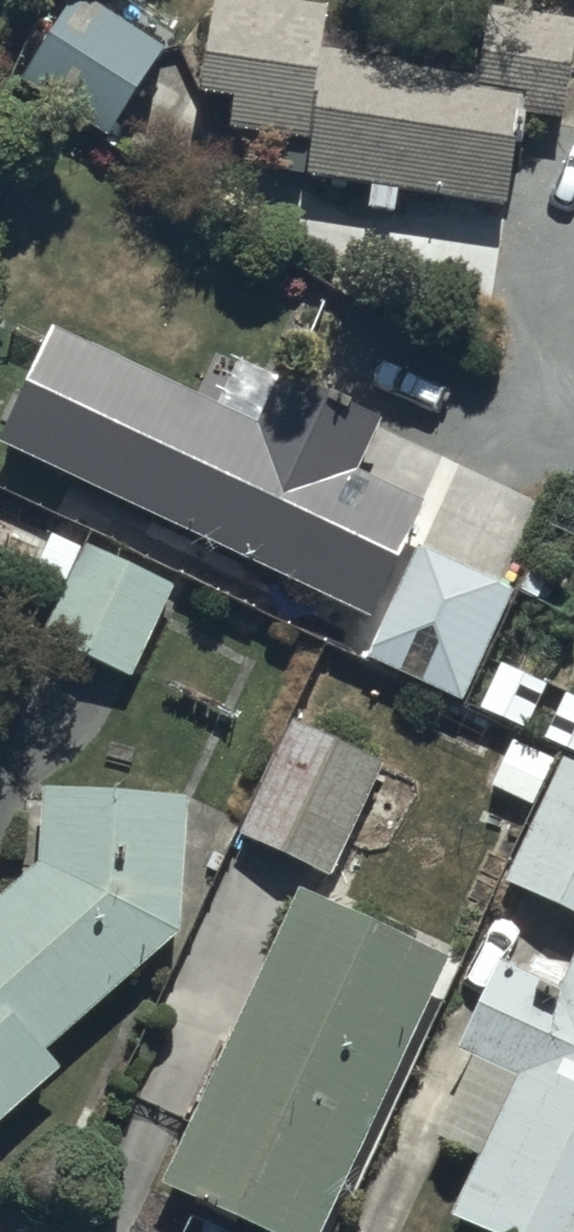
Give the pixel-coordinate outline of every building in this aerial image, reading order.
[(96,0),(69,0),(15,83),(103,141),(165,45),(96,0)] [(334,2),(318,0),(211,0),(199,89),(234,94),(229,131),(313,142),(308,176),(368,184),(365,206),(396,210),(399,188),(506,202),(518,114),(564,120),(573,49),(573,25),(483,13),(475,69),(328,50),(334,2)] [(0,428),(0,438),(372,614),(424,502),(360,472),(385,418),(281,368),(257,418),(51,321),(0,428)] [(83,543),(41,636),(132,678),(174,585),(83,543)] [(466,699),(515,588),(418,545),(370,657),(466,699)] [(383,757),(292,715),(238,834),(329,876),(383,757)] [(534,805),(561,751),(512,728),(487,783),(534,805)] [(565,753),(506,878),(573,909),(573,757),(565,753)] [(43,785),(38,868),(0,898),(0,1117),(62,1063),(48,1047),(181,933),(190,797),(43,785)] [(300,887),(162,1182),(269,1231),(320,1231),(449,957),(300,887)] [(499,964),(460,1047),(477,1055),(438,1137),(480,1157),(454,1213),(495,1231),(573,1231),(573,951),(555,990),(499,964)]
